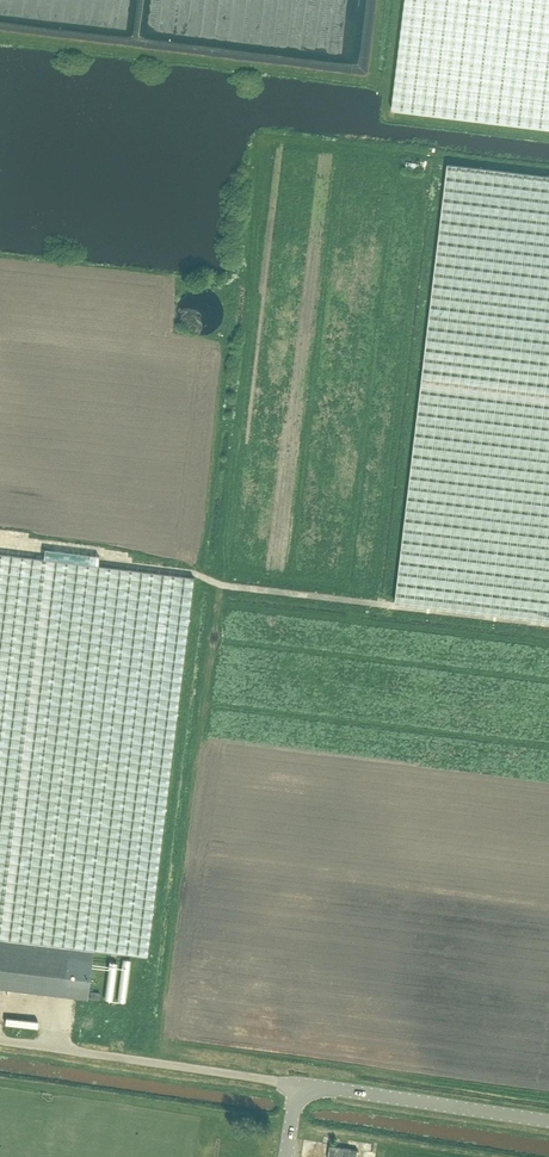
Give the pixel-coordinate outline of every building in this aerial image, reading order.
[(392,110),(548,129),(548,0),(406,0),(392,110)] [(409,160),(409,167),(431,168),(431,160),(409,160)] [(548,621),(548,176),(448,164),(395,602),(548,621)] [(223,313),(223,311),(223,309),(223,307),(222,305),(222,303),(221,301),(220,300),(219,298),(218,296),(216,295),(215,294),(213,293),(212,291),(210,291),(208,290),(206,289),(204,289),(202,289),(200,288),(199,289),(197,289),(195,289),(193,290),(191,291),(189,291),(188,293),(186,294),(185,295),(183,296),(182,298),(181,300),(180,301),(179,303),(179,305),(178,307),(178,309),(178,311),(178,313),(178,315),(179,317),(179,319),(180,320),(181,322),(182,324),(183,325),(185,327),(186,328),(188,329),(189,330),(191,331),(193,332),(195,333),(197,333),(199,333),(200,333),(202,333),(204,333),(206,333),(208,332),(210,331),(212,330),(213,329),(215,328),(216,327),(218,325),(219,324),(220,322),(221,320),(222,319),(222,317),(223,315),(223,313)] [(194,577),(0,553),(0,987),(77,997),(87,998),(93,950),(147,957),(194,577)] [(307,1156),(326,1156),(327,1143),(308,1142),(307,1156)]
